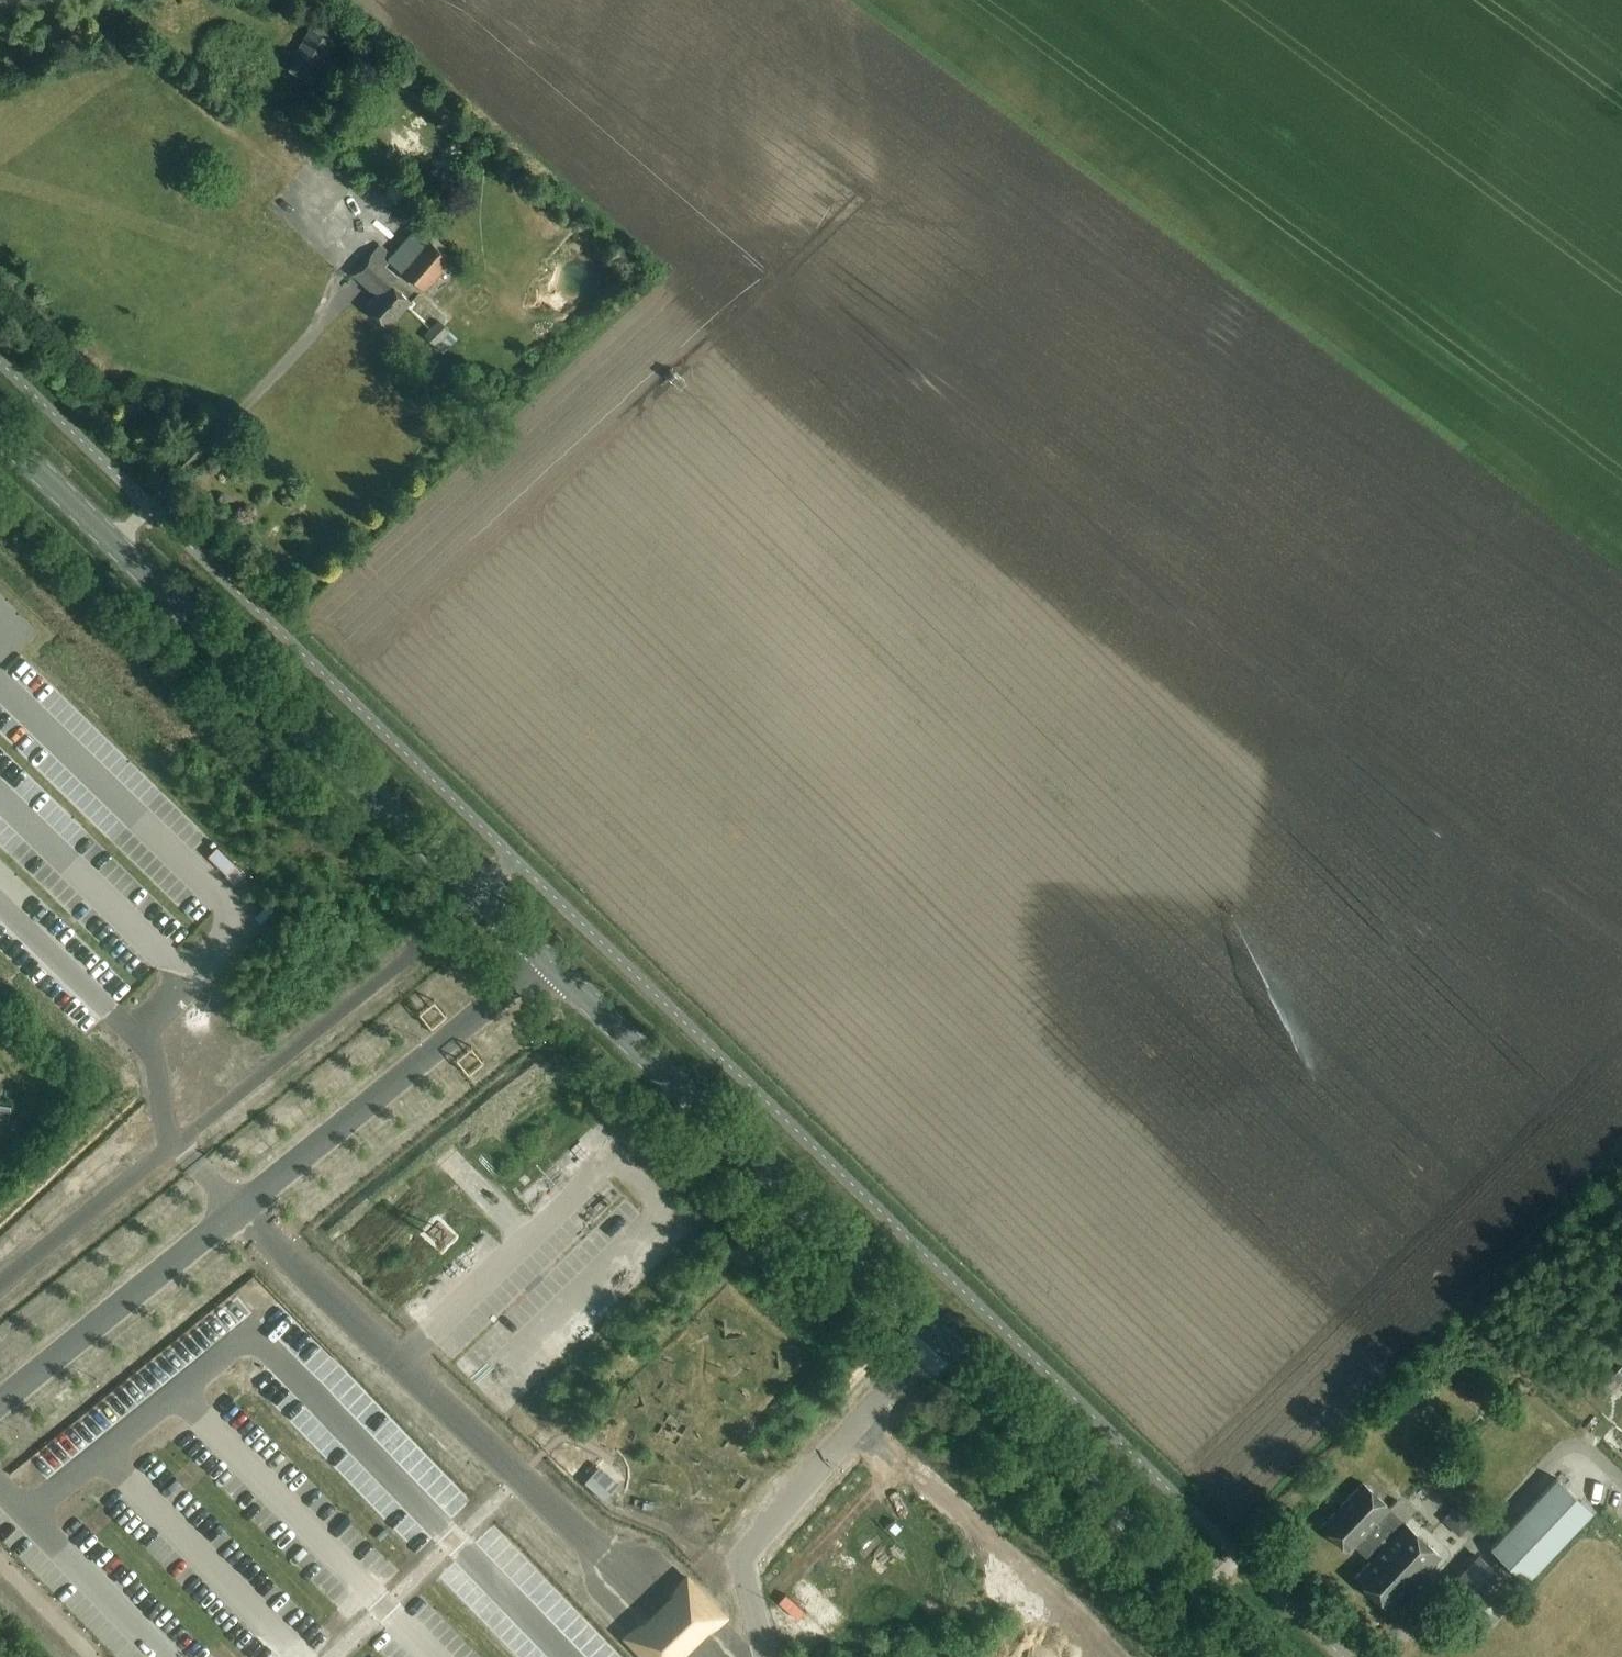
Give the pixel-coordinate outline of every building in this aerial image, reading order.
[(310,29),(294,57),(318,72),(333,48),(335,43),(333,42),(310,29)] [(401,272),(424,292),(452,260),(429,240),(401,272)] [(386,266),(371,253),(352,275),(375,295),(365,306),(389,328),(411,302),(390,283),(392,281),(381,272),(386,266)] [(439,320),(423,335),(435,347),(451,332),(439,320)] [(571,1481),(593,1448),(579,1439),(557,1471),(571,1481)] [(1557,1480),(1491,1549),(1526,1582),(1592,1513),(1557,1480)] [(1402,1526),(1395,1520),(1386,1511),(1390,1506),(1362,1481),(1323,1525),(1351,1550),(1354,1546),(1369,1561),(1357,1575),(1390,1606),(1440,1553),(1406,1522),(1402,1526)] [(1479,1555),(1448,1587),(1490,1628),(1514,1603),(1507,1596),(1514,1588),(1479,1555)] [(691,1620),(698,1614),(683,1598),(676,1605),(691,1620)] [(661,1647),(668,1641),(653,1624),(646,1631),(661,1647)]
